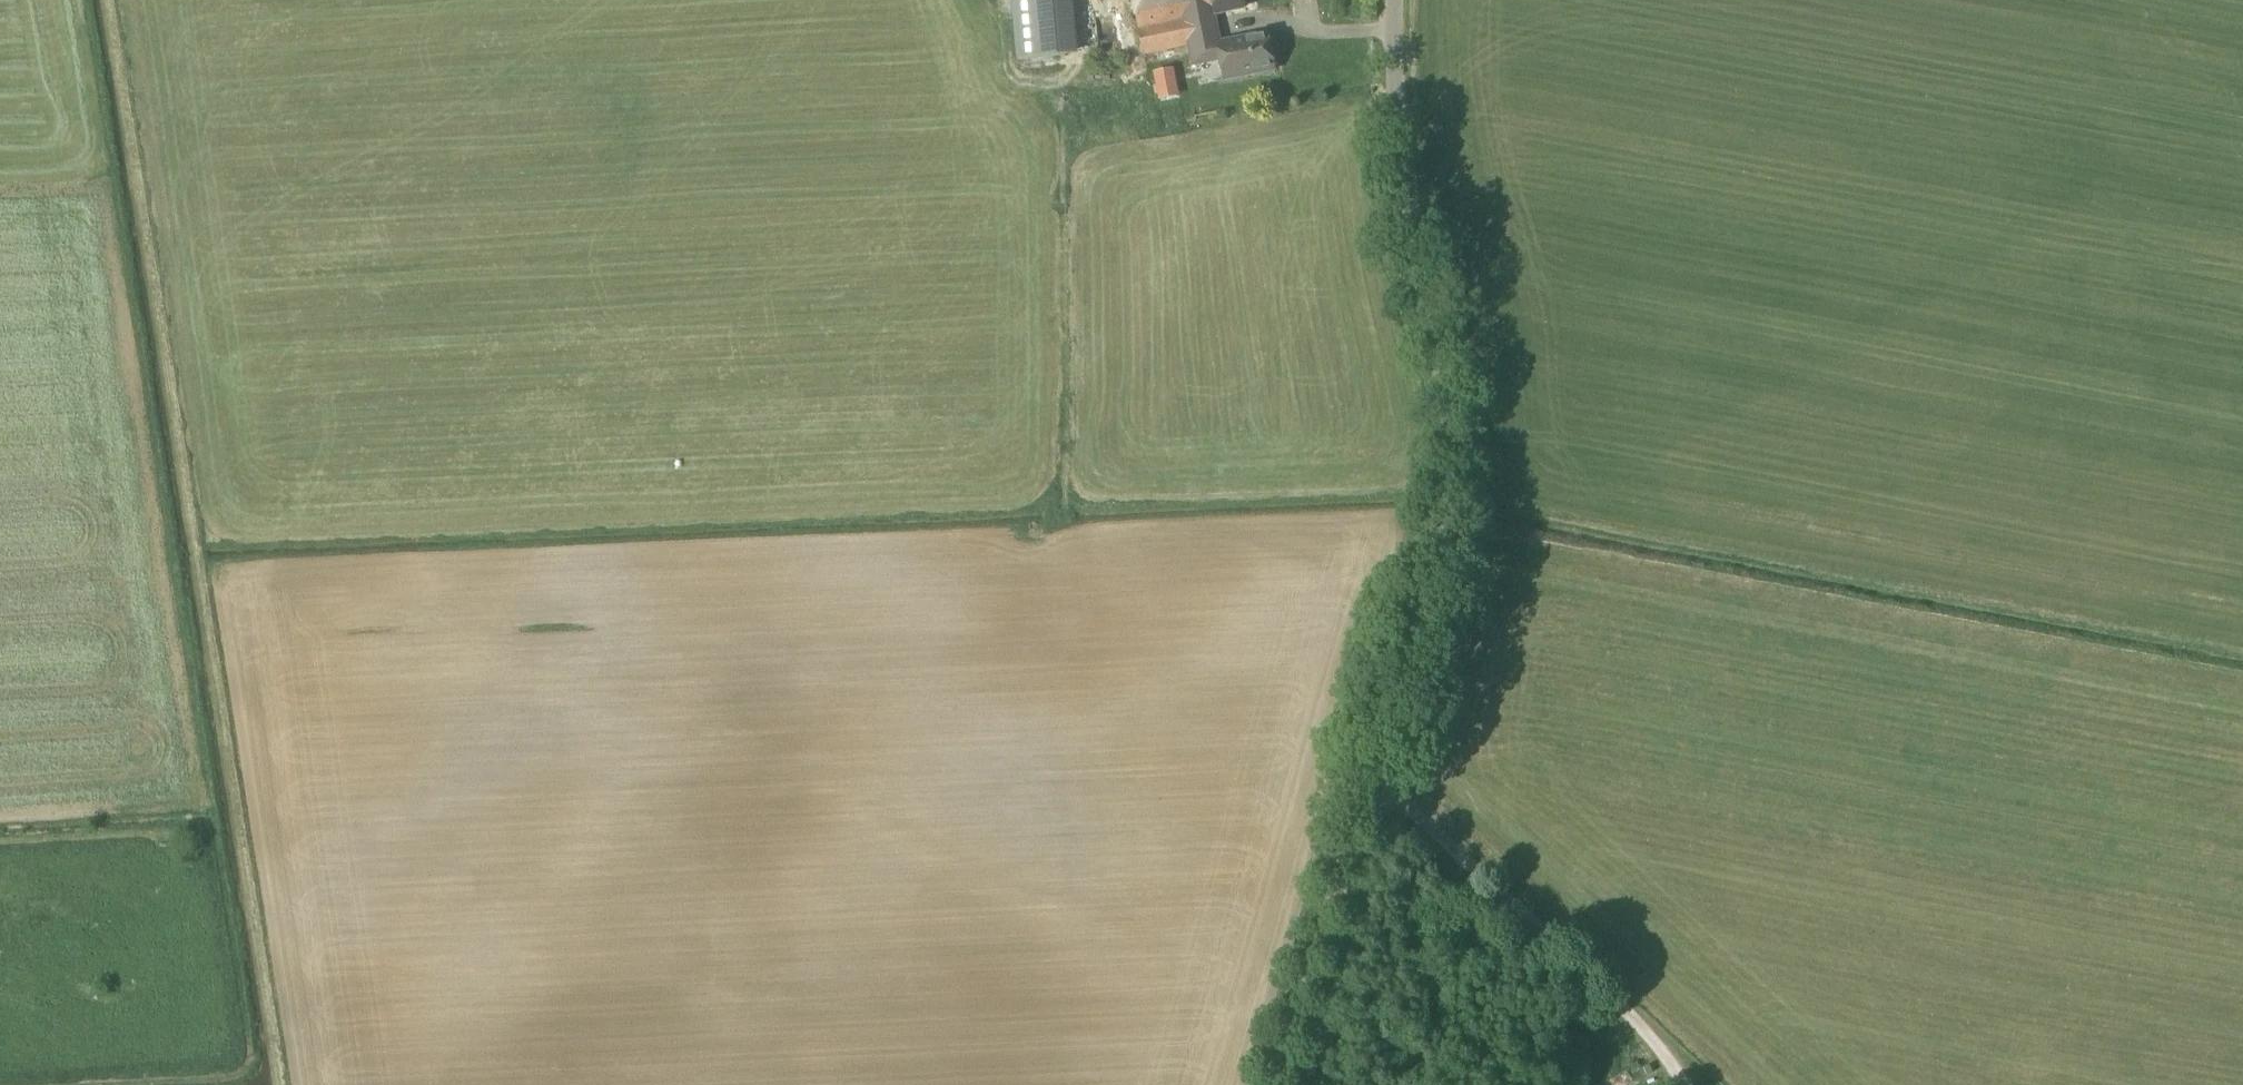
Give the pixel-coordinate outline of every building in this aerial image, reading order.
[(1015,61),(1070,55),(1078,55),(1073,0),(1009,0),(1015,61)] [(1214,14),(1243,8),(1241,0),(1131,0),(1142,55),(1187,46),(1193,45),(1187,18),(1214,13),(1214,14)] [(1220,43),(1214,14),(1214,13),(1187,18),(1193,45),(1187,46),(1191,66),(1218,61),(1222,80),(1274,70),(1266,33),(1220,43)] [(1178,96),(1173,69),(1152,73),(1157,100),(1178,96)]
